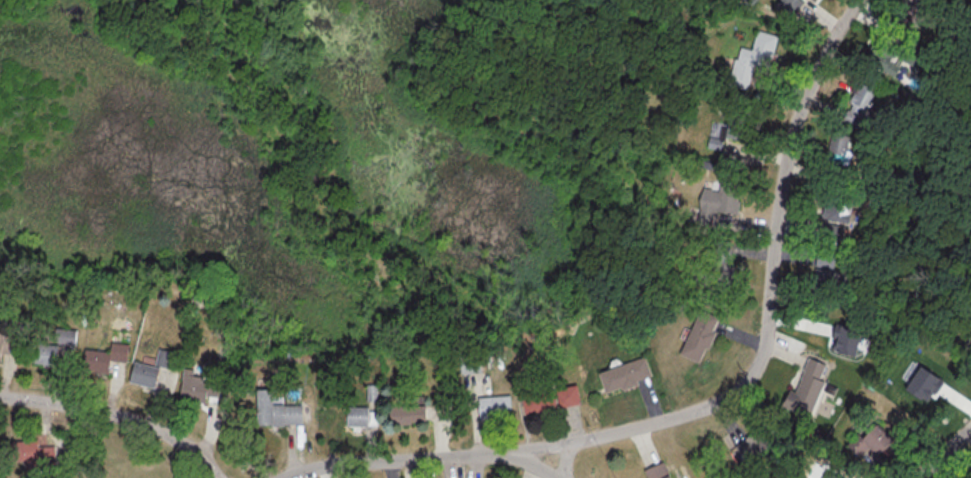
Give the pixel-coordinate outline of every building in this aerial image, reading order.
[(789,20),(802,3),(799,0),(778,0),(773,7),(789,20)] [(912,28),(928,9),(920,3),(923,0),(909,0),(913,3),(900,18),(912,28)] [(776,36),(756,31),(752,50),(740,48),(732,84),(746,88),(750,68),(768,72),(776,36)] [(864,62),(894,77),(901,62),(917,70),(926,52),(904,42),(899,50),(875,39),(864,62)] [(840,119),(856,128),(876,93),(861,84),(840,119)] [(851,136),(831,133),(826,168),(846,171),(851,136)] [(740,182),(701,178),(696,225),(712,226),(713,212),(736,215),(740,182)] [(853,198),(825,196),(822,243),(840,244),(841,222),(852,223),(853,198)] [(731,242),(710,240),(709,263),(691,262),(689,291),(727,293),(731,242)] [(833,254),(818,251),(815,267),(814,267),(813,279),(805,277),(803,289),(812,290),(810,306),(830,310),(836,272),(831,271),(833,254)] [(678,356),(697,365),(718,319),(699,310),(678,356)] [(18,355),(19,337),(2,336),(2,327),(0,327),(0,354),(18,355)] [(72,347),(76,333),(55,328),(52,343),(72,347)] [(52,367),(56,348),(31,343),(27,363),(52,367)] [(124,363),(126,345),(109,343),(108,353),(82,350),(79,371),(105,375),(107,361),(124,363)] [(127,384),(153,389),(157,367),(171,369),(174,353),(157,350),(154,367),(131,363),(127,384)] [(459,356),(459,372),(479,372),(479,356),(459,356)] [(785,410),(808,419),(814,401),(828,407),(835,388),(819,381),(825,365),(805,357),(785,410)] [(597,373),(603,393),(650,379),(643,358),(597,373)] [(204,396),(216,397),(218,378),(191,375),(192,371),(182,370),(178,401),(203,403),(204,396)] [(555,389),(558,408),(578,405),(575,385),(555,389)] [(253,425),(301,425),(301,405),(271,405),(271,390),(253,390),(253,425)] [(554,411),(553,390),(521,392),(522,414),(554,411)] [(509,397),(477,397),(477,418),(509,418),(509,397)] [(387,405),(387,425),(425,425),(425,405),(387,405)] [(375,427),(375,407),(345,407),(345,427),(375,427)] [(866,448),(875,457),(890,441),(872,423),(847,447),(857,458),(866,448)] [(10,440),(10,464),(54,464),(54,446),(37,446),(37,440),(10,440)] [(661,462),(641,471),(645,477),(668,477),(661,462)]
